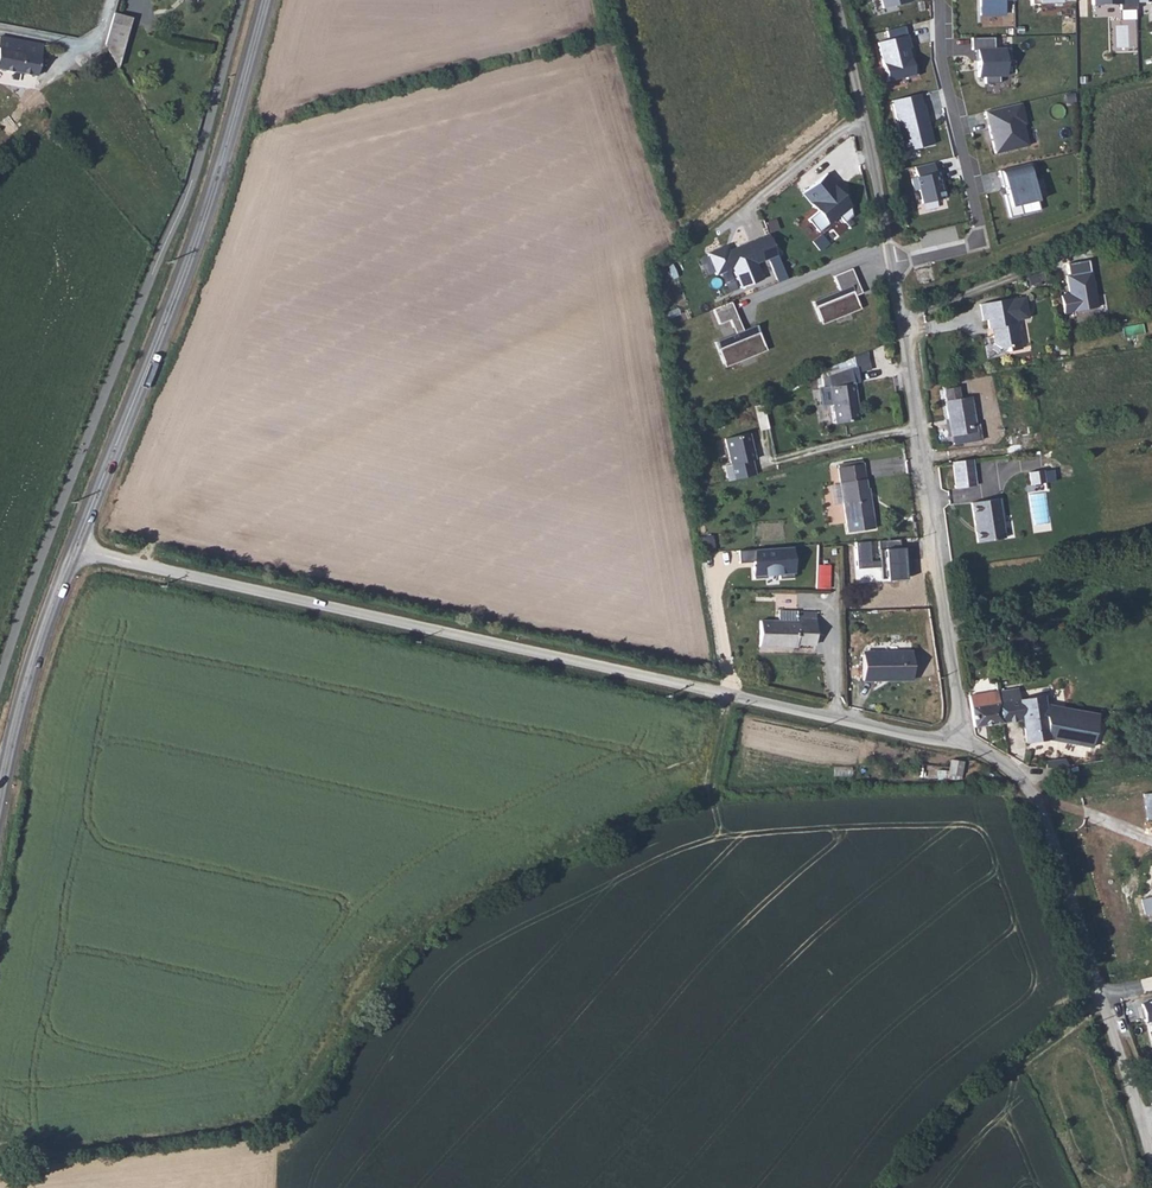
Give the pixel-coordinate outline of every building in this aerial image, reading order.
[(883,8),(909,2),(909,0),(881,0),(883,8)] [(1004,15),(1004,1),(1013,1),(1013,0),(980,0),(980,15),(1004,15)] [(1093,5),(1120,5),(1120,10),(1136,10),(1136,3),(1136,0),(1092,0),(1093,5)] [(135,17),(116,12),(108,45),(121,70),(135,17)] [(38,41),(0,33),(0,68),(31,74),(38,41)] [(878,42),(887,82),(916,75),(907,36),(878,42)] [(1004,49),(976,50),(977,77),(1005,76),(1004,49)] [(933,144),(924,104),(922,104),(920,94),(892,101),(904,151),(933,144)] [(1026,124),(1021,103),(985,111),(995,154),(1028,146),(1023,125),(1026,124)] [(946,198),(942,181),(940,182),(937,172),(936,173),(933,163),(915,167),(917,177),(911,178),(914,190),(918,189),(922,204),(946,198)] [(1035,180),(1031,163),(999,171),(1003,187),(1006,187),(1007,194),(1004,195),(1010,217),(1022,214),(1020,205),(1037,201),(1032,181),(1035,180)] [(808,220),(819,232),(829,224),(827,222),(837,214),(844,223),(852,216),(848,193),(838,195),(832,188),(836,184),(827,173),(803,193),(818,212),(808,220)] [(747,243),(756,265),(767,260),(776,282),(786,277),(769,235),(747,243)] [(747,243),(729,251),(724,253),(722,247),(707,253),(716,275),(732,268),(740,288),(763,279),(756,265),(747,243)] [(821,324),(859,308),(850,287),(857,284),(851,269),(833,276),(838,290),(811,301),(821,324)] [(1060,296),(1064,314),(1098,307),(1091,269),(1065,274),(1068,294),(1060,296)] [(854,296),(861,293),(857,284),(850,287),(854,296)] [(1010,295),(978,302),(982,318),(986,317),(988,326),(990,325),(994,325),(995,330),(992,334),(994,341),(1001,345),(1008,344),(1009,348),(1021,345),(1015,317),(1027,314),(1022,293),(1010,296),(1010,295)] [(737,312),(731,297),(711,306),(717,321),(730,315),(737,312)] [(743,326),(737,312),(730,315),(736,329),(743,326)] [(764,342),(756,321),(743,326),(736,329),(715,337),(724,359),(764,342)] [(830,388),(853,384),(860,382),(859,372),(872,367),(868,352),(821,370),(823,378),(827,377),(830,388)] [(827,377),(823,378),(824,388),(820,389),(822,406),(833,404),(836,424),(859,420),(858,410),(856,409),(855,403),(856,401),(853,384),(830,388),(827,377)] [(977,430),(972,396),(960,398),(958,386),(945,389),(950,417),(954,417),(959,443),(986,440),(984,429),(977,430)] [(1035,429),(1007,431),(1008,452),(1036,450),(1035,429)] [(725,466),(729,481),(755,475),(752,460),(754,459),(749,433),(725,439),(731,464),(725,466)] [(972,457),(953,459),(957,486),(976,484),(972,457)] [(874,529),(869,495),(867,496),(863,464),(838,468),(841,484),(844,504),(848,532),(874,529)] [(834,505),(844,504),(841,484),(831,485),(834,505)] [(997,497),(970,501),(976,540),(1003,537),(997,497)] [(881,579),(910,577),(907,538),(856,542),(858,569),(880,567),(881,579)] [(712,542),(700,544),(703,558),(715,557),(712,542)] [(791,547),(738,550),(739,563),(756,562),(756,567),(753,567),(754,579),(766,578),(766,575),(779,574),(779,579),(793,578),(791,547)] [(818,588),(831,589),(832,564),(819,563),(818,588)] [(816,641),(818,616),(798,615),(798,606),(781,606),(780,618),(761,617),(760,643),(797,643),(798,640),(816,641)] [(1034,622),(1009,624),(1011,636),(1029,634),(1036,632),(1034,622)] [(913,649),(866,648),(865,677),(913,678),(913,649)] [(997,691),(1002,722),(1023,720),(1025,744),(1050,742),(1049,739),(1055,740),(1054,743),(1090,752),(1097,724),(1082,720),(1084,716),(1046,706),(1046,696),(1017,699),(1014,690),(997,691)] [(970,694),(974,724),(1002,722),(997,691),(970,694)] [(1084,716),(1082,720),(1097,724),(1098,719),(1084,716)] [(939,768),(938,778),(964,780),(966,760),(951,759),(950,769),(939,768)] [(1141,1004),(1146,1022),(1151,1021),(1151,1025),(1151,1001),(1141,1004)]
